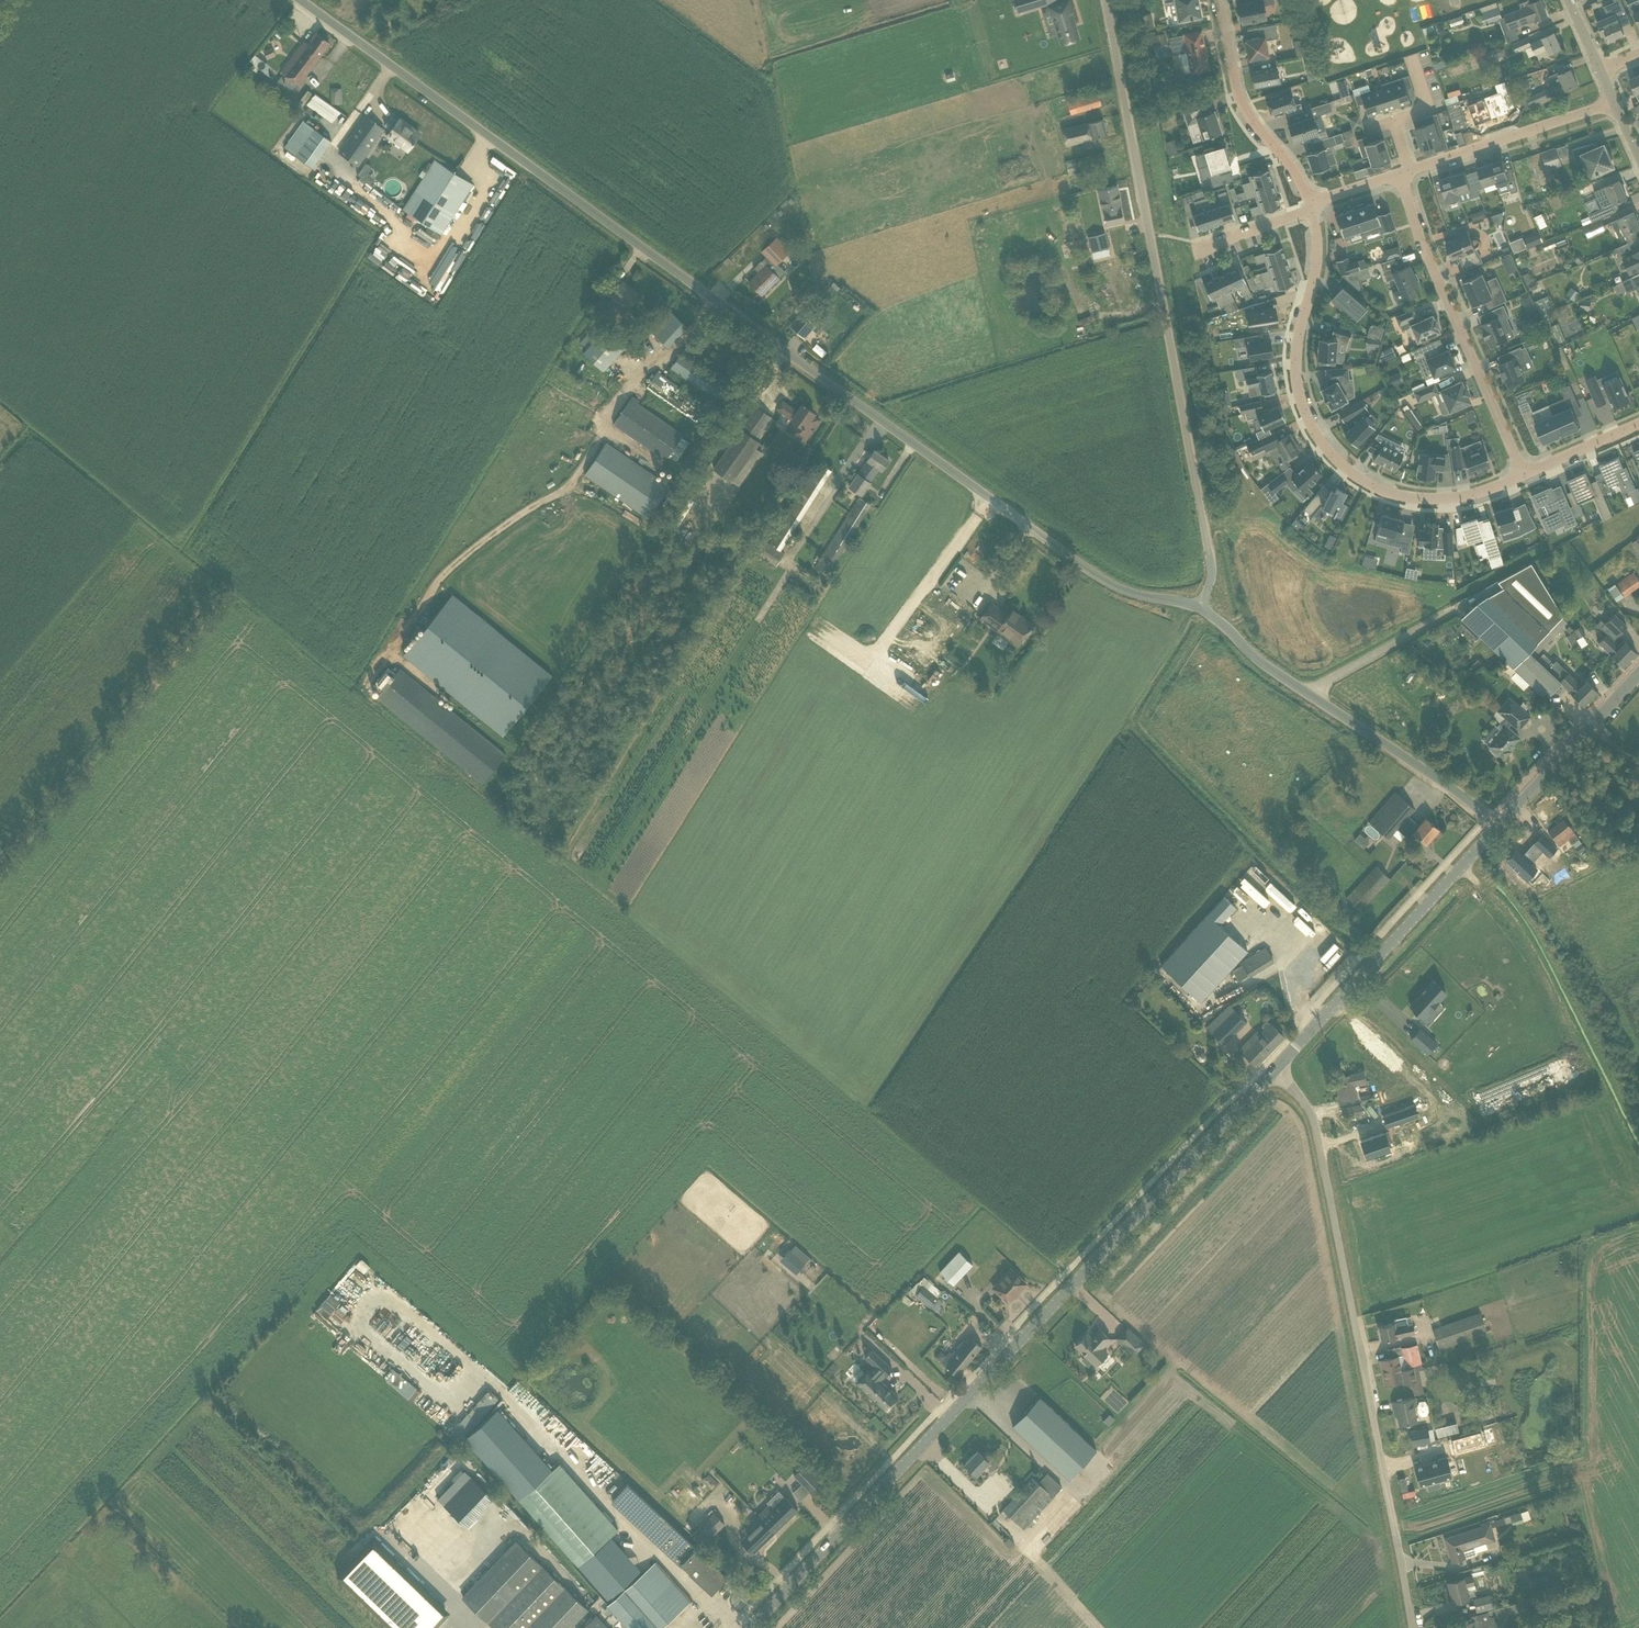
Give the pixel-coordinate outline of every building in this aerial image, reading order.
[(1018,12),(1049,3),(1048,0),(1014,0),(1018,12)] [(1055,23),(1047,26),(1050,37),(1058,34),(1061,44),(1079,38),(1071,13),(1072,12),(1069,0),(1049,6),(1051,10),(1055,23)] [(1165,5),(1175,3),(1179,21),(1201,17),(1198,0),(1164,0),(1165,5)] [(1238,17),(1239,20),(1241,22),(1242,22),(1242,23),(1266,19),(1263,6),(1275,3),(1275,0),(1255,0),(1256,0),(1238,4),(1240,14),(1238,17)] [(1510,29),(1506,30),(1510,41),(1519,38),(1515,27),(1536,19),(1536,20),(1547,16),(1541,0),(1539,0),(1531,3),(1529,0),(1519,4),(1521,8),(1505,15),(1506,17),(1510,29)] [(1597,21),(1603,35),(1606,33),(1609,40),(1617,37),(1618,38),(1624,36),(1623,34),(1624,34),(1621,25),(1630,22),(1630,23),(1631,22),(1621,0),(1619,0),(1604,7),(1608,17),(1597,21)] [(1628,5),(1632,15),(1635,14),(1636,16),(1638,24),(1638,0),(1637,0),(1628,5)] [(1481,13),(1498,7),(1496,2),(1479,7),(1481,13)] [(1503,18),(1498,7),(1481,13),(1485,24),(1501,18),(1503,18)] [(1297,19),(1296,12),(1289,13),(1287,16),(1288,21),(1297,19)] [(1151,14),(1141,16),(1144,30),(1154,29),(1151,14)] [(1463,14),(1450,19),(1452,25),(1465,21),(1463,14)] [(1506,17),(1503,18),(1501,18),(1506,30),(1510,29),(1506,17)] [(1260,38),(1245,40),(1246,43),(1244,43),(1245,51),(1247,51),(1249,59),(1268,55),(1265,40),(1278,37),(1275,24),(1258,27),(1260,38)] [(1191,72),(1198,71),(1208,69),(1201,30),(1184,34),(1184,35),(1169,38),(1172,55),(1187,52),(1188,57),(1187,57),(1188,59),(1189,59),(1191,72)] [(1549,54),(1552,53),(1562,48),(1554,32),(1530,43),(1527,37),(1511,45),(1515,52),(1530,45),(1535,54),(1546,49),(1549,54)] [(304,42),(297,51),(283,70),(299,83),(323,52),(329,43),(317,33),(308,45),(304,42)] [(1165,33),(1155,35),(1157,46),(1167,44),(1165,33)] [(1155,45),(1154,37),(1145,39),(1147,47),(1155,45)] [(266,57),(274,54),(271,47),(263,50),(266,57)] [(1297,56),(1305,55),(1304,47),(1296,49),(1297,56)] [(1499,47),(1485,52),(1490,65),(1504,59),(1503,56),(1507,55),(1504,48),(1500,49),(1499,47)] [(1465,49),(1467,57),(1473,56),(1472,48),(1465,49)] [(1307,71),(1316,68),(1313,53),(1303,56),(1307,71)] [(269,64),(255,54),(250,60),(255,64),(252,68),(269,81),(272,77),(270,75),(268,73),(268,72),(267,70),(267,68),(268,67),(268,66),(269,64)] [(1434,64),(1436,70),(1451,65),(1449,58),(1434,64)] [(1255,88),(1280,83),(1276,67),(1252,72),(1255,88)] [(1558,72),(1549,76),(1554,86),(1557,94),(1567,89),(1577,84),(1571,69),(1559,74),(1558,72)] [(1409,75),(1392,81),(1400,105),(1411,101),(1407,90),(1413,88),(1409,75)] [(1630,79),(1638,99),(1638,75),(1630,79)] [(1400,105),(1392,81),(1381,84),(1389,108),(1400,105)] [(1477,101),(1468,104),(1476,125),(1493,119),(1493,118),(1509,112),(1508,109),(1515,106),(1505,81),(1495,84),(1498,92),(1476,100),(1477,101)] [(1389,108),(1381,84),(1382,89),(1382,90),(1381,90),(1372,93),(1372,91),(1371,90),(1378,112),(1389,108)] [(1347,88),(1339,91),(1341,98),(1349,95),(1347,88)] [(305,89),(297,101),(302,105),(311,93),(305,89)] [(1546,89),(1526,98),(1529,105),(1549,97),(1546,89)] [(1378,112),(1371,90),(1354,95),(1357,105),(1363,103),(1367,116),(1378,112)] [(1106,92),(1096,96),(1095,94),(1088,97),(1079,99),(1078,96),(1066,100),(1071,114),(1099,105),(1099,106),(1110,103),(1106,92)] [(1270,100),(1266,101),(1270,114),(1285,109),(1287,115),(1298,112),(1302,110),(1300,103),(1295,105),(1291,93),(1279,97),(1279,95),(1270,98),(1270,100)] [(1207,112),(1203,100),(1182,107),(1188,125),(1191,133),(1200,130),(1203,137),(1203,138),(1221,132),(1221,131),(1221,132),(1218,123),(1218,122),(1216,117),(1214,111),(1214,110),(1207,112)] [(1288,124),(1294,141),(1304,137),(1318,133),(1313,117),(1332,110),(1329,102),(1302,110),(1298,112),(1301,120),(1288,124)] [(1419,138),(1443,131),(1437,113),(1424,117),(1426,124),(1415,128),(1419,138)] [(1352,128),(1363,125),(1360,115),(1349,118),(1352,128)] [(365,116),(359,125),(339,152),(358,166),(384,129),(365,116)] [(1081,141),(1082,147),(1096,144),(1095,138),(1107,135),(1103,119),(1062,129),(1066,145),(1081,141)] [(330,140),(302,121),(283,149),(311,168),(330,140)] [(398,121),(392,130),(387,136),(408,150),(420,134),(411,128),(410,130),(398,121)] [(1341,132),(1342,138),(1351,135),(1349,132),(1350,132),(1349,129),(1341,132)] [(1449,148),(1443,131),(1419,138),(1422,149),(1434,146),(1436,152),(1449,148)] [(1465,143),(1461,132),(1455,134),(1459,145),(1465,143)] [(1310,165),(1311,165),(1313,172),(1330,166),(1326,156),(1325,153),(1333,151),(1331,145),(1336,144),(1333,135),(1312,142),(1314,150),(1307,153),(1309,159),(1308,159),(1310,165)] [(1357,140),(1362,157),(1368,155),(1387,149),(1383,138),(1368,143),(1366,136),(1357,140)] [(1177,154),(1172,141),(1164,144),(1168,156),(1177,154)] [(1585,155),(1588,165),(1592,175),(1597,173),(1598,174),(1600,173),(1600,172),(1613,166),(1610,159),(1609,159),(1610,160),(1608,160),(1604,147),(1598,148),(1598,149),(1599,149),(1599,151),(1595,152),(1592,143),(1573,149),(1575,158),(1585,155)] [(1198,167),(1197,167),(1204,190),(1223,184),(1223,183),(1220,175),(1219,170),(1229,167),(1228,165),(1230,164),(1231,164),(1225,145),(1205,152),(1205,153),(1209,164),(1198,167)] [(1541,151),(1541,152),(1546,167),(1561,162),(1556,147),(1541,151)] [(1390,160),(1387,149),(1368,155),(1371,166),(1366,167),(1368,174),(1382,170),(1380,163),(1390,160)] [(1093,154),(1065,161),(1068,175),(1096,169),(1096,168),(1107,165),(1104,152),(1093,155),(1093,154)] [(424,178),(404,210),(442,234),(473,184),(435,160),(427,173),(424,178)] [(1490,164),(1496,183),(1500,194),(1511,190),(1511,192),(1517,190),(1514,180),(1516,179),(1512,168),(1506,170),(1503,160),(1490,164)] [(1476,183),(1478,190),(1485,187),(1484,187),(1496,183),(1490,164),(1478,168),(1482,181),(1476,183)] [(511,180),(515,173),(505,167),(501,174),(511,180)] [(1242,184),(1244,191),(1272,182),(1268,170),(1264,171),(1248,176),(1248,177),(1250,181),(1245,183),(1242,184)] [(1465,173),(1453,177),(1459,195),(1471,191),(1471,192),(1473,198),(1480,196),(1478,190),(1476,183),(1470,185),(1465,173)] [(1459,195),(1453,177),(1440,181),(1444,191),(1437,193),(1441,204),(1460,197),(1459,195)] [(1602,208),(1589,213),(1593,222),(1620,210),(1617,202),(1627,198),(1619,180),(1609,185),(1597,190),(1595,191),(1602,208)] [(1272,182),(1244,191),(1246,199),(1250,198),(1249,197),(1255,196),(1256,200),(1256,201),(1276,194),(1272,182)] [(1564,194),(1569,206),(1590,197),(1585,185),(1564,194)] [(1117,186),(1098,190),(1102,209),(1104,209),(1105,213),(1104,213),(1107,226),(1124,222),(1121,210),(1120,205),(1121,205),(1117,186)] [(1216,203),(1215,203),(1222,223),(1235,219),(1224,187),(1217,189),(1217,190),(1218,193),(1217,194),(1218,197),(1219,197),(1220,202),(1216,203)] [(1222,223),(1215,203),(1211,205),(1209,200),(1208,197),(1205,198),(1203,191),(1203,190),(1198,192),(1210,227),(1222,223)] [(1198,231),(1210,227),(1198,192),(1194,193),(1195,193),(1197,200),(1193,201),(1194,205),(1195,204),(1197,210),(1192,211),(1191,211),(1198,231)] [(1276,194),(1256,201),(1258,205),(1253,207),(1249,208),(1252,216),(1280,207),(1276,194)] [(1355,210),(1362,230),(1363,235),(1381,228),(1383,233),(1395,229),(1390,212),(1377,216),(1373,204),(1364,207),(1363,205),(1356,207),(1357,209),(1355,210)] [(1342,235),(1345,242),(1350,240),(1348,235),(1362,230),(1355,210),(1336,216),(1339,226),(1338,226),(1342,235)] [(1478,212),(1480,219),(1486,217),(1484,210),(1478,212)] [(1503,212),(1490,216),(1492,224),(1502,222),(1503,212)] [(1615,229),(1619,237),(1624,234),(1628,243),(1629,244),(1638,240),(1634,230),(1638,228),(1638,224),(1634,212),(1612,222),(1615,229)] [(1542,214),(1534,217),(1537,223),(1545,219),(1542,214)] [(762,224),(769,232),(775,225),(768,218),(762,224)] [(1602,219),(1583,227),(1587,237),(1606,229),(1602,219)] [(1457,238),(1446,243),(1453,259),(1460,256),(1465,269),(1481,261),(1478,254),(1475,248),(1478,248),(1481,245),(1482,242),(1481,239),(1479,237),(1476,236),(1473,237),(1471,238),(1468,230),(1456,235),(1457,238)] [(1105,233),(1088,237),(1093,259),(1110,255),(1108,248),(1108,247),(1105,233)] [(1532,236),(1535,245),(1543,241),(1539,233),(1532,236)] [(1564,235),(1555,239),(1558,246),(1567,243),(1564,235)] [(758,273),(749,282),(762,295),(769,287),(785,271),(777,263),(789,252),(776,237),(762,251),(766,256),(766,257),(754,268),(758,273)] [(1523,237),(1511,243),(1515,253),(1527,248),(1524,239),(1523,237)] [(1626,254),(1627,258),(1623,259),(1629,273),(1638,269),(1638,241),(1638,240),(1629,244),(1628,243),(1615,249),(1619,257),(1626,254)] [(1394,258),(1402,256),(1399,246),(1391,248),(1394,258)] [(1265,266),(1266,266),(1286,259),(1282,247),(1254,256),(1256,264),(1259,263),(1265,261),(1266,265),(1265,266)] [(1510,255),(1501,258),(1504,266),(1513,262),(1510,255)] [(1580,256),(1576,255),(1575,261),(1579,264),(1584,263),(1584,259),(1580,256)] [(1336,261),(1341,276),(1352,272),(1360,269),(1358,261),(1349,264),(1347,257),(1336,261)] [(1286,259),(1266,266),(1268,271),(1263,272),(1262,272),(1259,273),(1262,280),(1290,271),(1286,259)] [(1398,304),(1415,295),(1412,288),(1418,285),(1417,281),(1419,280),(1416,273),(1414,273),(1410,265),(1402,268),(1400,265),(1383,271),(1387,281),(1395,278),(1400,290),(1393,293),(1398,304)] [(1238,266),(1226,272),(1235,291),(1236,291),(1235,290),(1240,288),(1242,293),(1243,297),(1244,296),(1246,299),(1245,300),(1253,297),(1238,266)] [(1352,272),(1341,276),(1349,283),(1360,279),(1369,276),(1366,267),(1360,269),(1352,272)] [(1294,284),(1290,271),(1262,280),(1264,288),(1267,287),(1272,285),(1274,289),(1274,290),(1294,284)] [(1215,277),(1231,312),(1235,310),(1231,302),(1235,301),(1233,298),(1230,293),(1235,291),(1226,272),(1215,277)] [(1528,284),(1530,284),(1533,282),(1529,272),(1524,274),(1528,284)] [(1480,303),(1484,311),(1507,301),(1499,282),(1489,287),(1483,273),(1462,282),(1473,306),(1480,303)] [(1631,277),(1636,289),(1638,293),(1638,295),(1638,274),(1631,277)] [(1231,312),(1215,277),(1203,283),(1212,302),(1213,301),(1212,301),(1217,299),(1219,304),(1220,307),(1223,306),(1227,312),(1226,313),(1231,312)] [(1533,282),(1530,284),(1532,290),(1539,287),(1537,281),(1533,282)] [(1622,281),(1613,285),(1617,294),(1626,290),(1622,281)] [(621,282),(614,291),(611,296),(628,308),(639,294),(632,288),(631,290),(621,282)] [(1366,306),(1341,285),(1338,288),(1342,291),(1334,300),(1347,312),(1346,314),(1354,321),(1366,306)] [(1567,295),(1575,301),(1580,294),(1572,288),(1567,295)] [(800,289),(792,297),(800,305),(794,311),(798,314),(804,308),(803,307),(812,298),(806,292),(805,293),(800,289)] [(1525,304),(1533,300),(1530,292),(1521,295),(1525,304)] [(1548,295),(1541,298),(1534,301),(1539,314),(1553,308),(1548,295)] [(598,316),(609,302),(601,297),(591,311),(598,316)] [(1590,311),(1591,300),(1581,299),(1580,311),(1590,311)] [(791,324),(805,336),(815,325),(814,324),(818,320),(811,314),(818,306),(811,301),(791,324)] [(1261,302),(1241,308),(1242,315),(1246,314),(1249,330),(1275,325),(1272,309),(1265,310),(1263,301),(1261,302)] [(1491,347),(1508,339),(1505,331),(1509,330),(1504,319),(1509,317),(1504,305),(1490,311),(1493,319),(1481,324),(1484,331),(1483,331),(1486,337),(1487,337),(1491,347)] [(668,308),(660,316),(648,330),(667,348),(687,326),(668,308)] [(1413,309),(1396,317),(1399,325),(1400,325),(1402,330),(1410,326),(1413,333),(1417,341),(1422,339),(1439,331),(1437,327),(1439,327),(1438,326),(1439,324),(1438,322),(1437,320),(1435,319),(1433,319),(1432,315),(1419,321),(1417,316),(1416,317),(1413,309)] [(1540,315),(1544,325),(1551,322),(1547,313),(1540,315)] [(1367,336),(1380,340),(1384,328),(1371,324),(1367,336)] [(1317,359),(1317,360),(1320,360),(1319,363),(1335,364),(1335,361),(1344,362),(1345,353),(1336,352),(1336,350),(1337,337),(1349,340),(1352,331),(1345,329),(1334,325),(1331,335),(1333,335),(1332,339),(1319,338),(1319,339),(1318,346),(1318,351),(1317,359)] [(603,371),(626,346),(606,327),(583,352),(603,371)] [(1548,339),(1545,332),(1535,336),(1539,344),(1548,339)] [(1259,335),(1233,339),(1234,347),(1247,345),(1249,360),(1273,356),(1271,340),(1260,342),(1259,335)] [(1377,348),(1380,340),(1367,336),(1366,347),(1377,348)] [(1533,337),(1523,341),(1525,347),(1535,343),(1533,337)] [(1209,342),(1212,369),(1232,366),(1229,345),(1222,346),(1221,340),(1209,342)] [(823,349),(824,351),(828,347),(821,341),(817,345),(819,346),(823,349)] [(1431,369),(1434,376),(1454,367),(1453,365),(1455,364),(1452,357),(1450,358),(1447,350),(1440,353),(1434,341),(1412,350),(1415,359),(1420,357),(1426,371),(1431,369)] [(814,351),(823,358),(827,353),(824,351),(823,349),(819,346),(814,351)] [(1504,377),(1509,387),(1525,379),(1522,372),(1528,369),(1522,355),(1524,354),(1521,346),(1508,352),(1511,359),(1499,364),(1502,372),(1501,372),(1502,373),(1502,372),(1504,376),(1503,376),(1504,377)] [(1381,351),(1378,361),(1379,364),(1384,362),(1394,357),(1391,350),(1390,347),(1381,351)] [(681,353),(674,362),(670,369),(723,405),(734,389),(688,358),(689,357),(686,355),(685,356),(681,353)] [(1256,366),(1235,369),(1238,381),(1246,379),(1247,387),(1248,387),(1248,386),(1254,385),(1256,394),(1261,393),(1264,393),(1265,395),(1275,393),(1274,390),(1275,390),(1275,389),(1274,384),(1275,383),(1273,377),(1272,377),(1271,371),(1257,374),(1256,367),(1256,366)] [(1326,369),(1327,381),(1329,381),(1329,385),(1321,390),(1325,396),(1324,397),(1327,402),(1328,401),(1332,408),(1347,400),(1342,390),(1354,389),(1353,379),(1349,379),(1349,378),(1348,367),(1326,369)] [(706,429),(717,412),(656,372),(645,388),(706,429)] [(1395,374),(1386,378),(1390,388),(1400,383),(1395,374)] [(1615,409),(1631,402),(1621,379),(1606,385),(1603,379),(1597,382),(1596,378),(1586,382),(1598,408),(1607,404),(1605,399),(1609,397),(1615,409)] [(1445,400),(1439,403),(1438,405),(1442,413),(1444,414),(1451,411),(1450,410),(1470,402),(1467,395),(1469,394),(1466,387),(1464,388),(1461,381),(1441,390),(1445,400)] [(1423,382),(1412,387),(1414,392),(1425,386),(1423,382)] [(1418,401),(1438,393),(1434,383),(1425,386),(1414,392),(1418,401)] [(1577,400),(1570,384),(1561,388),(1568,404),(1577,400)] [(1391,393),(1386,386),(1380,390),(1384,397),(1391,393)] [(1227,388),(1220,389),(1223,407),(1231,406),(1227,388)] [(665,460),(668,455),(682,435),(630,399),(612,423),(665,460)] [(1362,399),(1349,407),(1339,413),(1343,421),(1347,420),(1353,425),(1344,434),(1357,446),(1375,427),(1372,424),(1360,413),(1367,409),(1362,399)] [(1244,413),(1246,419),(1257,417),(1263,429),(1255,432),(1258,439),(1271,433),(1268,427),(1284,419),(1285,419),(1277,405),(1267,410),(1267,409),(1261,412),(1260,410),(1261,409),(1260,400),(1239,405),(1241,414),(1244,413)] [(1533,415),(1534,414),(1533,412),(1528,400),(1519,405),(1527,423),(1534,419),(1535,419),(1533,415)] [(782,401),(777,408),(797,422),(790,431),(804,442),(819,421),(812,416),(814,413),(802,405),(797,412),(782,401)] [(1560,435),(1562,434),(1553,414),(1550,406),(1549,404),(1541,408),(1545,418),(1535,422),(1544,443),(1554,438),(1555,440),(1561,437),(1560,435)] [(756,449),(756,448),(760,443),(756,440),(771,417),(756,406),(712,468),(732,483),(732,482),(739,487),(763,453),(756,449)] [(1553,414),(1562,434),(1580,427),(1571,406),(1553,414)] [(1422,426),(1409,408),(1405,411),(1405,412),(1417,430),(1422,426)] [(1477,418),(1472,408),(1463,412),(1468,422),(1477,418)] [(1439,432),(1447,431),(1446,421),(1438,424),(1439,432)] [(1275,432),(1247,444),(1249,450),(1250,453),(1253,459),(1265,453),(1264,450),(1276,445),(1284,459),(1278,462),(1283,471),(1290,466),(1287,461),(1297,456),(1296,453),(1297,453),(1297,452),(1291,442),(1292,441),(1289,435),(1287,436),(1287,435),(1286,435),(1278,440),(1275,432)] [(1403,452),(1391,447),(1394,441),(1378,433),(1366,448),(1376,454),(1373,460),(1395,470),(1397,466),(1399,467),(1402,459),(1400,458),(1403,452)] [(1457,437),(1448,438),(1449,445),(1452,470),(1462,468),(1467,467),(1469,474),(1490,466),(1483,449),(1467,455),(1464,446),(1459,447),(1459,444),(1458,444),(1457,437)] [(669,487),(666,484),(671,477),(663,472),(658,479),(606,443),(584,475),(647,519),(669,487)] [(848,486),(850,487),(852,489),(861,495),(870,483),(867,481),(877,467),(882,470),(889,460),(874,450),(868,459),(863,467),(860,465),(859,464),(850,477),(852,479),(848,486)] [(1448,454),(1444,455),(1429,453),(1429,455),(1419,454),(1417,476),(1433,478),(1435,469),(1442,470),(1450,469),(1448,454)] [(1597,480),(1603,494),(1611,490),(1609,486),(1618,482),(1623,494),(1636,488),(1626,466),(1622,468),(1618,458),(1603,465),(1603,464),(1599,466),(1604,476),(1597,479),(1597,480)] [(1313,492),(1308,486),(1310,484),(1311,485),(1315,481),(1315,480),(1321,474),(1317,469),(1315,466),(1314,467),(1310,461),(1303,467),(1302,467),(1298,470),(1299,471),(1296,473),(1295,472),(1289,478),(1302,492),(1298,496),(1302,501),(1313,492)] [(785,553),(780,550),(809,507),(825,481),(832,471),(820,463),(769,543),(765,540),(756,553),(762,556),(776,566),(785,553)] [(1613,516),(1603,494),(1597,480),(1591,482),(1586,471),(1567,480),(1572,491),(1567,493),(1573,506),(1594,497),(1605,521),(1613,516)] [(1281,473),(1260,488),(1267,497),(1288,481),(1281,473)] [(1334,491),(1331,489),(1330,490),(1324,484),(1304,509),(1312,515),(1311,516),(1321,506),(1334,513),(1333,516),(1334,516),(1335,515),(1342,519),(1348,507),(1345,505),(1345,504),(1341,502),(1346,493),(1336,488),(1334,491)] [(1557,498),(1552,487),(1531,496),(1536,507),(1544,503),(1549,515),(1541,519),(1547,531),(1565,523),(1567,527),(1569,526),(1570,527),(1578,524),(1565,494),(1557,498)] [(1631,495),(1635,504),(1638,502),(1638,491),(1631,495)] [(814,567),(827,576),(871,504),(859,497),(857,501),(817,562),(814,567)] [(1511,507),(1494,512),(1493,512),(1500,532),(1515,527),(1519,536),(1536,527),(1529,513),(1520,518),(1520,519),(1517,520),(1516,516),(1514,516),(1512,509),(1511,506),(1510,506),(1511,507)] [(1383,533),(1388,535),(1387,538),(1394,540),(1395,537),(1396,537),(1395,540),(1394,546),(1401,547),(1400,552),(1409,553),(1412,536),(1403,535),(1399,534),(1403,520),(1395,518),(1382,514),(1380,521),(1377,532),(1383,533)] [(1455,528),(1457,545),(1482,538),(1483,542),(1487,556),(1488,560),(1501,556),(1489,520),(1483,522),(1482,520),(1477,521),(1476,518),(1460,523),(1461,526),(1455,528)] [(1295,519),(1291,524),(1297,529),(1301,524),(1295,519)] [(1419,530),(1418,547),(1423,547),(1423,549),(1436,549),(1437,548),(1442,548),(1442,554),(1453,553),(1453,551),(1451,531),(1443,532),(1442,527),(1437,527),(1437,524),(1425,523),(1424,530),(1419,530)] [(1364,556),(1361,566),(1374,569),(1377,560),(1364,556)] [(1475,603),(1460,618),(1484,640),(1499,655),(1503,658),(1516,671),(1545,698),(1546,698),(1545,697),(1553,689),(1556,693),(1560,689),(1556,685),(1559,682),(1560,683),(1561,683),(1570,692),(1570,693),(1583,706),(1597,692),(1589,684),(1583,678),(1579,682),(1568,672),(1568,673),(1556,660),(1553,663),(1543,653),(1537,660),(1535,657),(1567,623),(1561,616),(1562,615),(1531,562),(1514,571),(1498,580),(1497,579),(1472,594),(1473,596),(1477,602),(1476,602),(1475,603)] [(1406,568),(1405,577),(1412,578),(1413,569),(1406,568)] [(1616,584),(1625,596),(1638,586),(1638,579),(1634,572),(1619,582),(1616,584)] [(454,596),(405,655),(503,736),(552,676),(454,596)] [(1601,614),(1608,608),(1603,601),(1595,607),(1601,614)] [(1005,618),(989,606),(983,615),(980,619),(1017,646),(1027,633),(1033,624),(1012,609),(1005,618)] [(1607,634),(1598,643),(1615,659),(1622,667),(1636,653),(1623,640),(1618,644),(1614,640),(1627,627),(1619,619),(1614,614),(1600,627),(1605,633),(1607,634)] [(1454,634),(1449,625),(1433,634),(1438,643),(1454,634)] [(1580,626),(1573,631),(1574,632),(1578,638),(1585,634),(1580,626)] [(1571,633),(1566,636),(1571,647),(1577,643),(1578,643),(1576,639),(1578,638),(1574,632),(1571,633)] [(913,713),(935,680),(904,659),(882,692),(913,713)] [(505,753),(399,668),(395,672),(388,667),(374,685),(380,691),(376,697),(481,782),(505,753)] [(1530,716),(1522,709),(1509,697),(1497,711),(1505,717),(1497,726),(1495,724),(1482,739),(1492,748),(1490,750),(1497,756),(1498,754),(1503,758),(1510,750),(1509,749),(1519,737),(1508,727),(1511,723),(1518,729),(1530,716)] [(1394,792),(1387,800),(1369,821),(1388,838),(1397,827),(1408,838),(1413,832),(1426,843),(1438,829),(1425,818),(1419,825),(1408,816),(1414,809),(1394,792)] [(1548,831),(1555,840),(1559,845),(1568,838),(1572,844),(1579,839),(1564,819),(1548,831)] [(1581,842),(1575,847),(1579,852),(1586,847),(1581,842)] [(1515,854),(1504,865),(1512,873),(1518,879),(1522,884),(1533,873),(1529,868),(1540,857),(1546,864),(1554,855),(1553,854),(1548,849),(1542,843),(1523,862),(1515,854)] [(1346,898),(1352,903),(1360,911),(1390,879),(1376,866),(1346,898)] [(1217,922),(1231,907),(1233,905),(1224,897),(1160,965),(1200,1002),(1247,950),(1217,922)] [(1265,948),(1241,963),(1243,965),(1233,971),(1239,981),(1249,975),(1249,976),(1273,961),(1265,948)] [(1432,980),(1410,1005),(1421,1015),(1419,1017),(1427,1025),(1433,1019),(1427,1014),(1438,1001),(1446,993),(1432,980)] [(1206,1027),(1224,1044),(1246,1022),(1229,1005),(1206,1027)] [(1256,1065),(1283,1037),(1284,1037),(1276,1029),(1271,1024),(1270,1024),(1267,1021),(1266,1021),(1262,1024),(1262,1026),(1265,1029),(1255,1039),(1256,1040),(1243,1054),(1248,1058),(1256,1065)] [(1420,1028),(1411,1038),(1427,1053),(1436,1043),(1420,1028)] [(1379,1039),(1370,1050),(1386,1065),(1395,1054),(1379,1039)] [(1198,1051),(1196,1053),(1196,1056),(1200,1060),(1203,1059),(1204,1058),(1204,1054),(1201,1052),(1198,1051)] [(1347,1088),(1339,1091),(1344,1107),(1365,1099),(1359,1083),(1357,1084),(1356,1080),(1369,1065),(1360,1058),(1343,1078),(1347,1088)] [(1438,1067),(1428,1072),(1438,1090),(1448,1085),(1438,1067)] [(1352,1116),(1362,1116),(1361,1105),(1351,1105),(1352,1116)] [(1414,1106),(1383,1117),(1386,1127),(1417,1116),(1414,1106)] [(1388,1131),(1360,1140),(1367,1158),(1378,1154),(1380,1158),(1391,1154),(1390,1150),(1390,1149),(1387,1140),(1391,1139),(1388,1131)] [(774,1229),(769,1234),(773,1237),(777,1232),(774,1229)] [(789,1249),(783,1256),(800,1270),(805,1263),(789,1249)] [(953,1285),(972,1264),(958,1251),(939,1271),(953,1285)] [(351,1273),(360,1280),(366,1272),(357,1265),(351,1273)] [(1026,1284),(1009,1268),(992,1287),(1008,1302),(1026,1284)] [(928,1280),(915,1295),(930,1308),(931,1307),(935,1311),(942,1302),(938,1298),(943,1292),(928,1280)] [(1480,1312),(1432,1329),(1439,1349),(1487,1333),(1480,1312)] [(1394,1322),(1389,1323),(1378,1326),(1381,1340),(1414,1333),(1412,1323),(1395,1327),(1394,1322)] [(1118,1339),(1134,1354),(1144,1344),(1127,1328),(1118,1339)] [(1107,1336),(1099,1329),(1091,1338),(1086,1333),(1075,1345),(1083,1353),(1086,1355),(1082,1359),(1088,1365),(1092,1361),(1096,1364),(1107,1352),(1103,1348),(1102,1347),(1110,1338),(1107,1336)] [(951,1355),(949,1353),(947,1356),(941,1351),(936,1357),(958,1376),(958,1375),(982,1346),(973,1339),(971,1337),(966,1343),(963,1340),(951,1355)] [(1390,1358),(1380,1360),(1385,1384),(1396,1381),(1402,1380),(1403,1383),(1415,1381),(1413,1370),(1418,1369),(1422,1368),(1417,1345),(1401,1348),(1401,1346),(1388,1349),(1390,1358)] [(860,1368),(851,1378),(856,1383),(857,1384),(861,1388),(885,1410),(898,1397),(878,1378),(882,1373),(885,1376),(892,1369),(871,1349),(865,1357),(873,1365),(865,1373),(860,1368)] [(428,1363),(429,1350),(421,1350),(421,1363),(428,1363)] [(372,1351),(368,1355),(378,1365),(382,1360),(372,1351)] [(382,1371),(393,1364),(389,1358),(378,1365),(382,1371)] [(1069,1479),(1096,1450),(1039,1396),(1012,1425),(1069,1479)] [(1414,1397),(1403,1399),(1392,1402),(1394,1409),(1396,1409),(1399,1425),(1416,1421),(1413,1406),(1416,1405),(1414,1397)] [(497,1409),(465,1439),(520,1499),(551,1469),(497,1409)] [(1109,1415),(1104,1420),(1109,1425),(1114,1420),(1109,1415)] [(1455,1420),(1435,1425),(1438,1437),(1458,1432),(1455,1420)] [(1427,1428),(1418,1429),(1421,1443),(1430,1441),(1427,1428)] [(1421,1443),(1418,1429),(1408,1431),(1411,1445),(1421,1443)] [(1486,1430),(1474,1434),(1479,1447),(1491,1443),(1486,1430)] [(1474,1434),(1445,1445),(1450,1457),(1479,1447),(1474,1434)] [(987,1459),(977,1450),(965,1463),(977,1474),(986,1465),(991,1470),(998,1462),(990,1455),(987,1459)] [(1438,1460),(1414,1466),(1419,1485),(1426,1483),(1428,1489),(1440,1486),(1438,1480),(1452,1476),(1447,1456),(1438,1458),(1438,1460)] [(551,1469),(520,1499),(579,1564),(612,1535),(619,1529),(560,1461),(551,1469)] [(805,1465),(794,1475),(809,1492),(820,1481),(805,1465)] [(1002,1509),(1024,1529),(1062,1486),(1048,1473),(1044,1476),(1039,1472),(1037,1474),(1033,1471),(1025,1479),(1028,1482),(1002,1509)] [(468,1527),(494,1499),(471,1477),(443,1505),(468,1527)] [(628,1483),(612,1500),(689,1571),(712,1592),(712,1593),(728,1576),(628,1483)] [(770,1504),(758,1516),(774,1532),(798,1509),(786,1497),(779,1490),(768,1502),(770,1504)] [(1530,1518),(1528,1510),(1510,1516),(1511,1521),(1512,1524),(1530,1518)] [(704,1545),(725,1524),(714,1512),(692,1533),(704,1545)] [(741,1541),(746,1545),(753,1553),(774,1532),(758,1516),(743,1530),(747,1535),(741,1541)] [(1510,1516),(1488,1522),(1490,1528),(1511,1521),(1510,1516)] [(1488,1522),(1479,1525),(1480,1526),(1455,1534),(1444,1538),(1452,1562),(1477,1554),(1474,1547),(1487,1543),(1487,1544),(1494,1541),(1490,1527),(1488,1522)] [(579,1564),(637,1627),(672,1627),(686,1616),(612,1535),(579,1564)] [(337,1575),(391,1627),(431,1627),(441,1618),(444,1606),(373,1537),(337,1575)] [(516,1541),(463,1597),(495,1627),(570,1627),(587,1609),(516,1541)] [(1488,1550),(1486,1543),(1474,1547),(1477,1554),(1488,1550)] [(1470,1570),(1471,1576),(1472,1576),(1472,1577),(1485,1573),(1483,1566),(1470,1570)] [(1471,1576),(1463,1578),(1447,1582),(1452,1602),(1469,1598),(1466,1586),(1474,1583),(1472,1577),(1472,1576),(1471,1576)] [(741,1586),(736,1592),(740,1596),(745,1590),(741,1586)] [(1490,1594),(1473,1599),(1476,1612),(1493,1607),(1490,1594)] [(1495,1618),(1520,1612),(1519,1611),(1526,1609),(1525,1602),(1513,1604),(1487,1610),(1487,1612),(1476,1614),(1469,1616),(1470,1622),(1469,1622),(1458,1625),(1459,1627),(1496,1627),(1497,1627),(1495,1618)] [(578,1627),(609,1627),(595,1613),(578,1627)]
